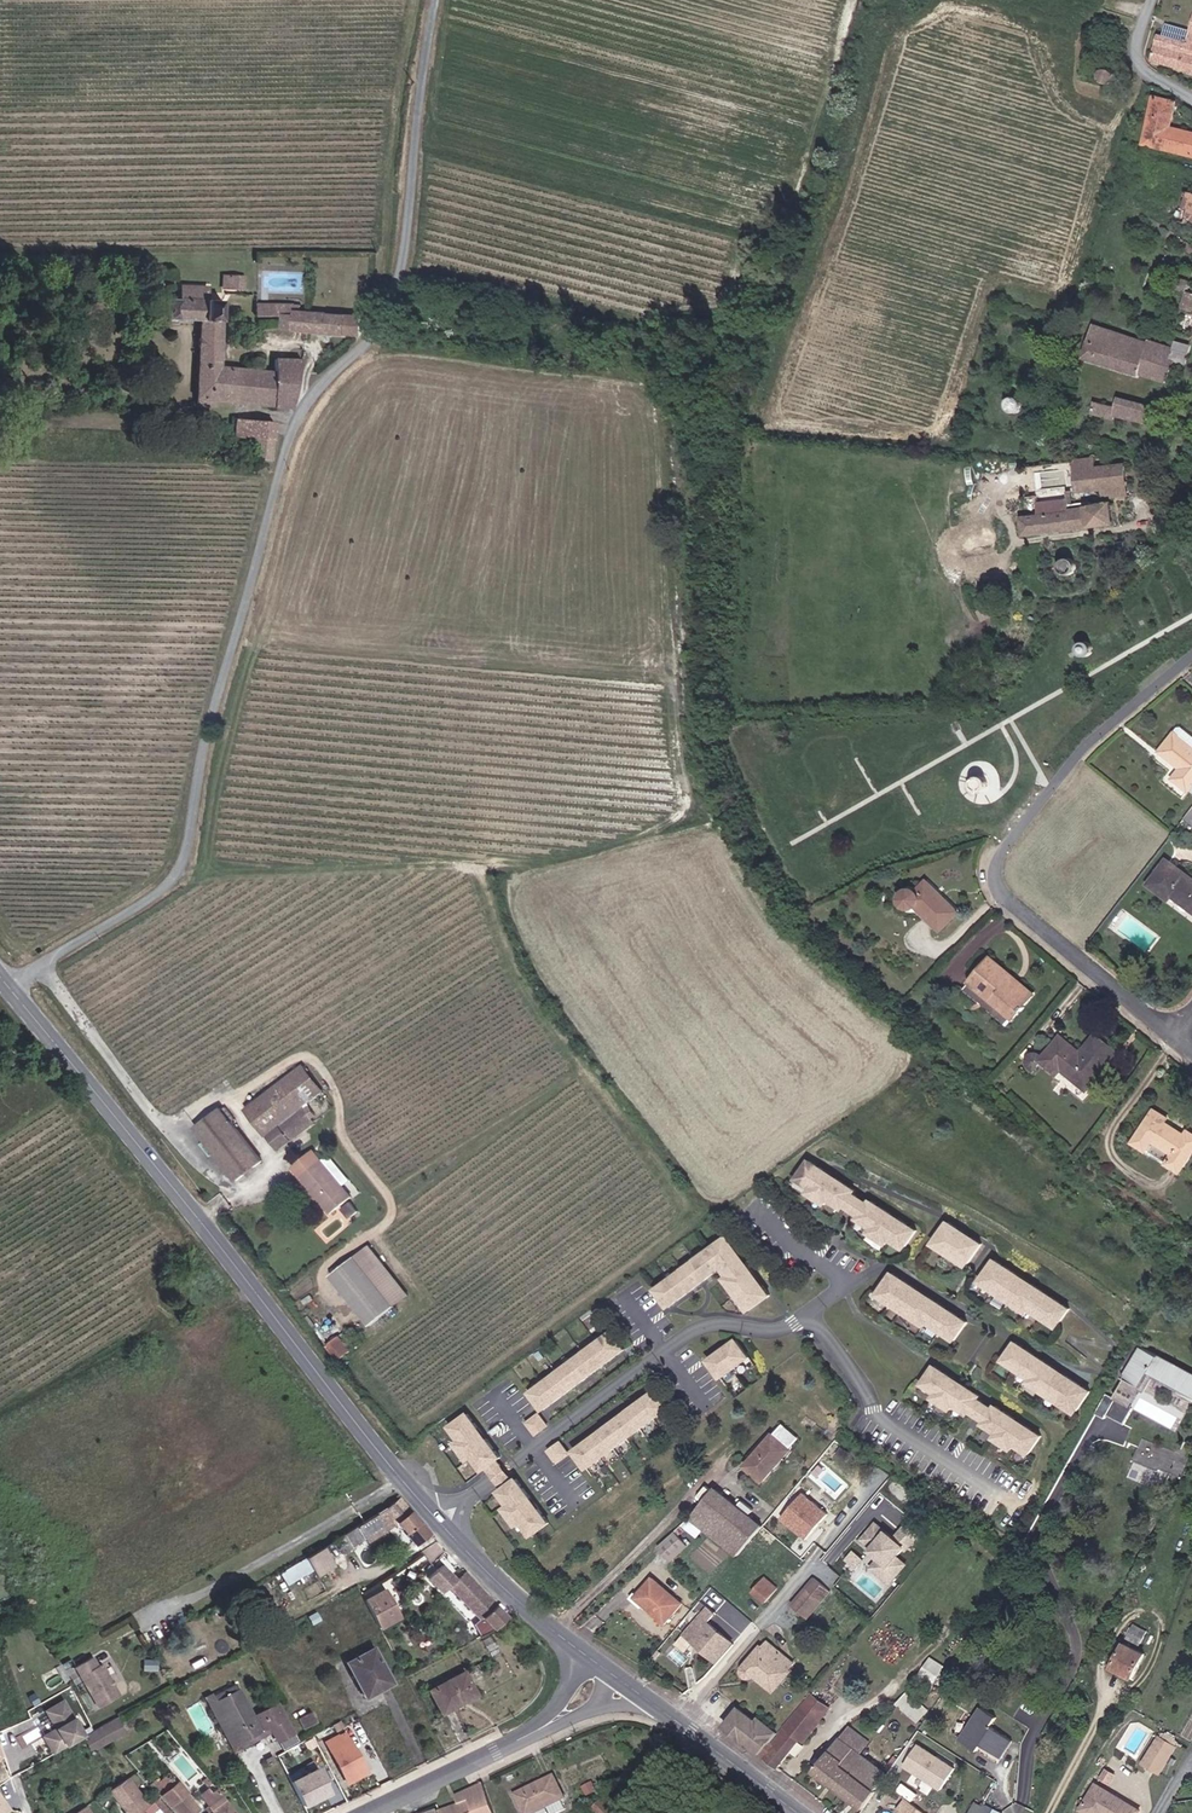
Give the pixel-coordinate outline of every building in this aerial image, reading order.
[(1164,37),(1186,43),(1191,44),(1191,14),(1187,29),(1171,25),(1165,30),(1164,37)] [(1159,36),(1151,62),(1179,70),(1186,43),(1164,37),(1159,36)] [(1179,70),(1191,73),(1191,44),(1186,43),(1179,70)] [(1174,134),(1174,130),(1169,128),(1175,103),(1153,99),(1143,145),(1180,154),(1183,137),(1174,134)] [(1174,130),(1174,134),(1183,137),(1180,154),(1191,157),(1191,134),(1174,130)] [(1181,218),(1187,219),(1191,221),(1191,194),(1189,193),(1186,206),(1184,205),(1181,218)] [(1169,286),(1185,291),(1188,281),(1171,276),(1169,286)] [(234,280),(179,277),(178,295),(211,298),(206,383),(228,384),(229,380),(303,383),(307,335),(273,334),(273,346),(231,345),(234,280)] [(376,314),(377,313),(377,296),(314,292),(314,285),(309,285),(309,284),(268,281),(268,294),(298,296),(298,310),(376,314)] [(1191,312),(1191,293),(1185,291),(1180,310),(1191,313),(1191,312)] [(1174,362),(1185,365),(1191,345),(1172,339),(1171,342),(1175,344),(1173,349),(1147,340),(1147,343),(1093,325),(1084,358),(1164,383),(1174,362)] [(1190,337),(1174,332),(1172,339),(1191,345),(1191,341),(1191,331),(1190,337)] [(1115,415),(1119,416),(1145,423),(1152,407),(1118,398),(1115,408),(1094,403),(1091,414),(1114,421),(1115,415)] [(1019,399),(1016,399),(1014,399),(1011,401),(1009,405),(1009,407),(1010,411),(1014,414),(1017,414),(1021,413),(1023,411),(1024,409),(1024,406),(1023,403),(1021,400),(1019,399)] [(286,407),(252,405),(251,423),(261,423),(260,445),(284,446),(286,407)] [(1056,494),(1102,489),(1125,486),(1123,465),(1095,468),(1093,460),(1054,464),(1056,494)] [(1026,497),(1056,494),(1054,464),(1023,468),(1026,497)] [(1103,499),(1127,496),(1125,486),(1102,489),(1103,499)] [(1113,522),(1111,504),(1069,510),(1069,512),(1022,518),(1024,535),(1113,522)] [(1071,560),(1068,560),(1066,560),(1063,562),(1061,566),(1061,568),(1062,572),(1065,575),(1069,575),(1073,574),(1074,572),(1076,570),(1076,566),(1075,564),(1073,561),(1071,560)] [(1087,643),(1085,642),(1083,643),(1079,645),(1078,648),(1078,651),(1079,654),(1082,657),(1086,658),(1090,656),(1091,654),(1092,652),(1093,649),(1092,646),(1090,644),(1087,643)] [(1191,786),(1191,747),(1175,732),(1159,752),(1180,769),(1173,778),(1189,791),(1191,786)] [(982,777),(980,777),(977,777),(974,779),(973,782),(972,785),(973,789),(977,792),(980,792),(984,791),(986,789),(987,787),(987,783),(986,781),(985,778),(982,777)] [(1149,885),(1168,900),(1171,896),(1191,912),(1191,881),(1166,862),(1149,885)] [(958,912),(926,882),(916,892),(913,891),(911,890),(908,891),(904,892),(901,896),(901,900),(902,903),(905,907),(909,908),(912,908),(914,907),(940,930),(958,912)] [(990,956),(969,982),(1013,1019),(1033,993),(990,956)] [(1013,1019),(969,982),(963,989),(1007,1025),(1013,1019)] [(1080,1054),(1060,1038),(1044,1057),(1041,1054),(1037,1053),(1034,1053),(1031,1055),(1028,1057),(1027,1060),(1028,1065),(1030,1068),(1034,1070),(1043,1060),(1058,1073),(1061,1069),(1086,1089),(1115,1054),(1095,1037),(1080,1054)] [(313,1065),(326,1083),(330,1081),(311,1051),(305,1054),(313,1065)] [(313,1065),(305,1054),(254,1089),(263,1102),(313,1065)] [(311,1094),(326,1083),(313,1065),(263,1102),(287,1136),(322,1109),(311,1094)] [(203,1110),(221,1134),(246,1115),(228,1091),(203,1110)] [(1167,1163),(1181,1172),(1191,1153),(1191,1133),(1187,1130),(1184,1135),(1166,1122),(1168,1118),(1155,1109),(1134,1142),(1148,1151),(1154,1142),(1172,1154),(1167,1163)] [(246,1115),(221,1134),(245,1167),(270,1148),(246,1115)] [(328,1133),(320,1139),(327,1149),(335,1143),(328,1133)] [(327,1149),(320,1139),(301,1153),(337,1201),(364,1181),(357,1171),(364,1164),(343,1136),(335,1143),(327,1149)] [(1148,1151),(1167,1163),(1172,1154),(1154,1142),(1148,1151)] [(851,1194),(853,1191),(833,1178),(829,1184),(818,1177),(822,1170),(807,1161),(795,1179),(809,1188),(806,1193),(824,1204),(827,1200),(841,1209),(843,1206),(851,1194)] [(833,1178),(822,1170),(818,1177),(829,1184),(833,1178)] [(867,1204),(851,1194),(843,1206),(858,1216),(867,1204)] [(888,1214),(868,1201),(867,1204),(858,1216),(856,1219),(871,1228),(867,1233),(885,1244),(888,1240),(902,1249),(914,1231),(899,1221),(895,1228),(884,1220),(888,1214)] [(899,1221),(888,1214),(884,1220),(895,1228),(899,1221)] [(957,1229),(946,1222),(932,1244),(966,1266),(980,1244),(970,1237),(968,1240),(965,1238),(962,1242),(955,1238),(959,1233),(955,1232),(957,1229)] [(970,1237),(957,1229),(955,1232),(959,1233),(955,1238),(962,1242),(965,1238),(968,1240),(970,1237)] [(721,1280),(746,1312),(767,1296),(723,1238),(652,1291),(664,1309),(721,1272),(724,1277),(721,1280)] [(372,1326),(397,1307),(356,1258),(332,1276),(372,1326)] [(1017,1276),(992,1260),(978,1282),(1026,1313),(1028,1309),(1056,1327),(1068,1309),(1030,1284),(1028,1286),(1025,1284),(1022,1289),(1015,1285),(1018,1280),(1015,1278),(1017,1276)] [(915,1289),(890,1273),(876,1295),(923,1326),(926,1323),(954,1341),(966,1322),(928,1298),(926,1300),(923,1298),(920,1303),(913,1299),(916,1294),(913,1292),(915,1289)] [(1030,1284),(1017,1276),(1015,1278),(1018,1280),(1015,1285),(1022,1289),(1025,1284),(1028,1286),(1030,1284)] [(928,1298),(915,1289),(913,1292),(916,1294),(913,1299),(920,1303),(923,1298),(926,1300),(928,1298)] [(197,1294),(184,1301),(189,1310),(202,1304),(197,1294)] [(524,1391),(537,1409),(617,1346),(603,1329),(524,1391)] [(353,1351),(342,1337),(329,1346),(340,1361),(353,1351)] [(747,1360),(733,1341),(704,1363),(718,1381),(747,1360)] [(1028,1383),(1076,1414),(1090,1392),(1066,1376),(1064,1379),(1061,1377),(1057,1381),(1051,1377),(1054,1372),(1051,1371),(1053,1368),(1015,1343),(1003,1361),(1031,1380),(1028,1383)] [(1126,1376),(1142,1386),(1150,1371),(1191,1395),(1191,1373),(1159,1354),(1157,1357),(1141,1348),(1126,1376)] [(977,1401),(979,1398),(959,1385),(955,1391),(943,1384),(948,1377),(933,1367),(921,1385),(935,1395),(932,1399),(950,1411),(953,1407),(967,1416),(969,1413),(977,1401)] [(1064,1379),(1066,1376),(1053,1368),(1051,1371),(1054,1372),(1051,1377),(1057,1381),(1061,1377),(1064,1379)] [(959,1385),(948,1377),(943,1384),(955,1391),(959,1385)] [(586,1469),(667,1409),(653,1391),(572,1451),(586,1469)] [(992,1411),(977,1401),(969,1413),(984,1422),(992,1411)] [(1014,1421),(994,1408),(992,1411),(984,1422),(982,1426),(996,1435),(992,1440),(1010,1452),(1013,1447),(1027,1457),(1039,1439),(1025,1429),(1021,1435),(1009,1428),(1014,1421)] [(472,1431),(462,1416),(444,1429),(454,1443),(450,1446),(462,1463),(467,1460),(477,1473),(481,1471),(491,1463),(495,1460),(481,1441),(475,1446),(466,1435),(472,1431)] [(542,1429),(534,1417),(522,1425),(531,1437),(542,1429)] [(1025,1429),(1014,1421),(1009,1428),(1021,1435),(1025,1429)] [(779,1440),(787,1429),(783,1425),(773,1436),(779,1440)] [(798,1438),(787,1429),(779,1440),(789,1449),(798,1438)] [(745,1466),(754,1474),(764,1460),(779,1440),(773,1436),(772,1435),(745,1466)] [(1162,1485),(1168,1468),(1183,1473),(1189,1455),(1141,1439),(1129,1474),(1162,1485)] [(764,1460),(754,1474),(763,1481),(790,1449),(789,1449),(779,1440),(764,1460)] [(564,1457),(555,1445),(544,1454),(553,1465),(564,1457)] [(507,1485),(491,1463),(481,1471),(497,1492),(507,1485)] [(525,1501),(511,1482),(507,1485),(497,1492),(493,1495),(504,1508),(499,1512),(512,1530),(517,1526),(527,1539),(544,1526),(533,1512),(527,1516),(519,1505),(525,1501)] [(388,1506),(361,1521),(369,1536),(402,1514),(426,1538),(439,1525),(407,1489),(388,1506)] [(762,1526),(733,1503),(714,1489),(692,1516),(739,1553),(751,1539),(762,1526)] [(808,1537),(830,1512),(804,1490),(782,1515),(808,1537)] [(896,1537),(876,1520),(863,1536),(883,1553),(892,1560),(881,1573),(891,1581),(909,1560),(900,1552),(906,1545),(896,1537)] [(901,1530),(914,1540),(922,1530),(909,1520),(901,1530)] [(776,1539),(762,1526),(751,1539),(765,1552),(776,1539)] [(896,1537),(906,1545),(908,1547),(914,1540),(901,1530),(896,1537)] [(673,1532),(657,1547),(670,1562),(687,1548),(673,1532)] [(425,1549),(430,1557),(443,1550),(438,1541),(425,1549)] [(848,1560),(851,1563),(857,1555),(854,1552),(848,1560)] [(873,1565),(881,1573),(892,1560),(883,1553),(873,1565)] [(857,1555),(851,1563),(857,1567),(863,1560),(857,1555)] [(481,1618),(490,1630),(515,1611),(474,1564),(465,1572),(451,1556),(437,1569),(450,1585),(458,1580),(487,1612),(481,1618)] [(288,1582),(314,1572),(309,1557),(282,1568),(288,1582)] [(820,1569),(805,1587),(822,1601),(837,1582),(820,1569)] [(761,1580),(775,1591),(777,1588),(764,1577),(761,1580)] [(634,1592),(627,1601),(639,1611),(644,1605),(665,1623),(682,1604),(652,1579),(638,1595),(634,1592)] [(411,1607),(397,1580),(376,1592),(390,1618),(411,1607)] [(766,1601),(775,1591),(761,1580),(752,1591),(766,1601)] [(805,1587),(791,1604),(808,1617),(822,1601),(805,1587)] [(699,1617),(684,1633),(716,1660),(731,1642),(699,1617)] [(1146,1630),(1133,1623),(1129,1632),(1141,1639),(1146,1630)] [(384,1639),(355,1652),(374,1688),(401,1674),(384,1639)] [(795,1662),(788,1656),(783,1662),(776,1657),(781,1651),(768,1640),(763,1646),(761,1645),(742,1668),(742,1671),(743,1675),(745,1677),(747,1679),(752,1678),(756,1676),(774,1691),(792,1670),(790,1668),(795,1662)] [(96,1665),(118,1653),(117,1651),(114,1650),(109,1642),(89,1653),(96,1665)] [(678,1643),(669,1651),(679,1661),(687,1652),(678,1643)] [(1144,1653),(1124,1643),(1111,1667),(1132,1678),(1144,1653)] [(783,1662),(788,1656),(781,1651),(776,1657),(783,1662)] [(132,1680),(118,1653),(96,1665),(111,1692),(132,1680)] [(932,1655),(923,1670),(937,1678),(945,1663),(932,1655)] [(479,1664),(443,1682),(454,1704),(490,1687),(479,1664)] [(285,1725),(294,1745),(310,1736),(288,1697),(265,1708),(267,1712),(262,1714),(245,1676),(221,1688),(245,1736),(281,1719),(285,1725)] [(95,1723),(96,1722),(74,1689),(57,1700),(69,1717),(56,1722),(66,1739),(95,1723)] [(111,1714),(117,1721),(155,1701),(150,1693),(111,1714)] [(906,1693),(898,1702),(918,1719),(926,1710),(906,1693)] [(322,1700),(305,1709),(311,1720),(326,1712),(322,1700)] [(818,1720),(800,1705),(777,1733),(770,1741),(775,1745),(765,1757),(777,1766),(799,1739),(801,1741),(818,1720)] [(981,1706),(959,1738),(977,1750),(981,1744),(1000,1757),(1010,1740),(989,1726),(995,1716),(981,1706)] [(737,1710),(725,1725),(754,1749),(771,1728),(759,1719),(755,1723),(737,1710)] [(100,1731),(117,1721),(111,1714),(106,1716),(96,1722),(95,1723),(100,1731)] [(245,1736),(248,1742),(285,1725),(281,1719),(245,1736)] [(343,1723),(330,1730),(351,1771),(371,1762),(353,1729),(347,1732),(343,1723)] [(771,1728),(754,1749),(760,1753),(770,1741),(777,1733),(771,1728)] [(1174,1746),(1158,1737),(1143,1762),(1160,1772),(1174,1746)] [(862,1808),(885,1775),(839,1740),(816,1771),(862,1808)] [(916,1744),(902,1767),(940,1790),(954,1768),(916,1744)] [(170,1780),(159,1767),(154,1771),(164,1784),(170,1780)] [(157,1798),(135,1769),(116,1783),(132,1804),(129,1807),(133,1812),(138,1812),(157,1798)] [(164,1784),(168,1789),(180,1801),(184,1806),(204,1794),(183,1770),(170,1780),(164,1784)] [(295,1784),(306,1808),(335,1794),(324,1770),(295,1784)] [(525,1812),(544,1812),(567,1802),(556,1779),(518,1798),(525,1812)] [(211,1791),(218,1787),(214,1782),(207,1786),(211,1791)] [(1080,1810),(1086,1812),(1136,1812),(1138,1810),(1095,1785),(1080,1810)] [(218,1787),(211,1791),(218,1802),(208,1810),(210,1812),(239,1812),(242,1810),(232,1795),(226,1798),(218,1787)] [(488,1788),(460,1801),(463,1808),(450,1812),(498,1812),(488,1788)] [(13,1808),(0,1793),(0,1812),(8,1812),(13,1808)] [(190,1812),(208,1798),(204,1794),(184,1806),(190,1812)] [(905,1798),(896,1810),(901,1812),(925,1812),(905,1798)] [(77,1812),(104,1812),(94,1800),(77,1812)] [(974,1803),(968,1812),(1002,1812),(1003,1812),(983,1801),(981,1803),(975,1800),(973,1803),(974,1803)] [(184,1806),(180,1801),(173,1808),(177,1812),(190,1812),(184,1806)] [(602,1812),(625,1812),(610,1801),(602,1812)]
